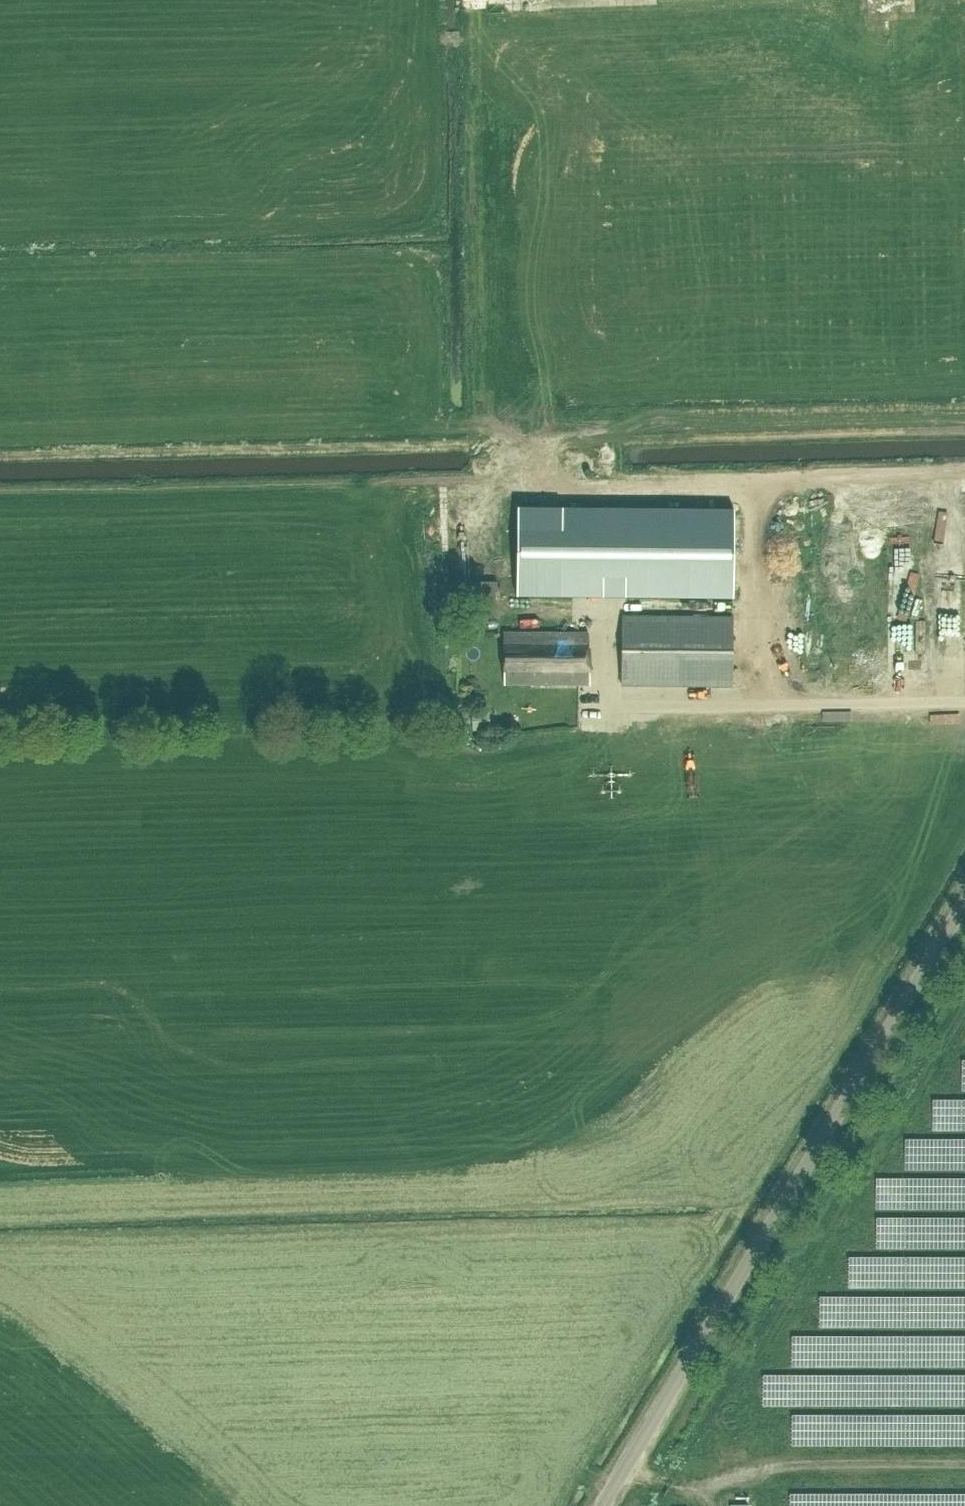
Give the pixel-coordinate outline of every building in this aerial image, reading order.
[(514,507),(513,595),(730,598),(731,510),(514,507)] [(730,618),(621,617),(620,685),(729,686),(730,618)] [(587,633),(502,632),(501,685),(589,685),(587,633)]
